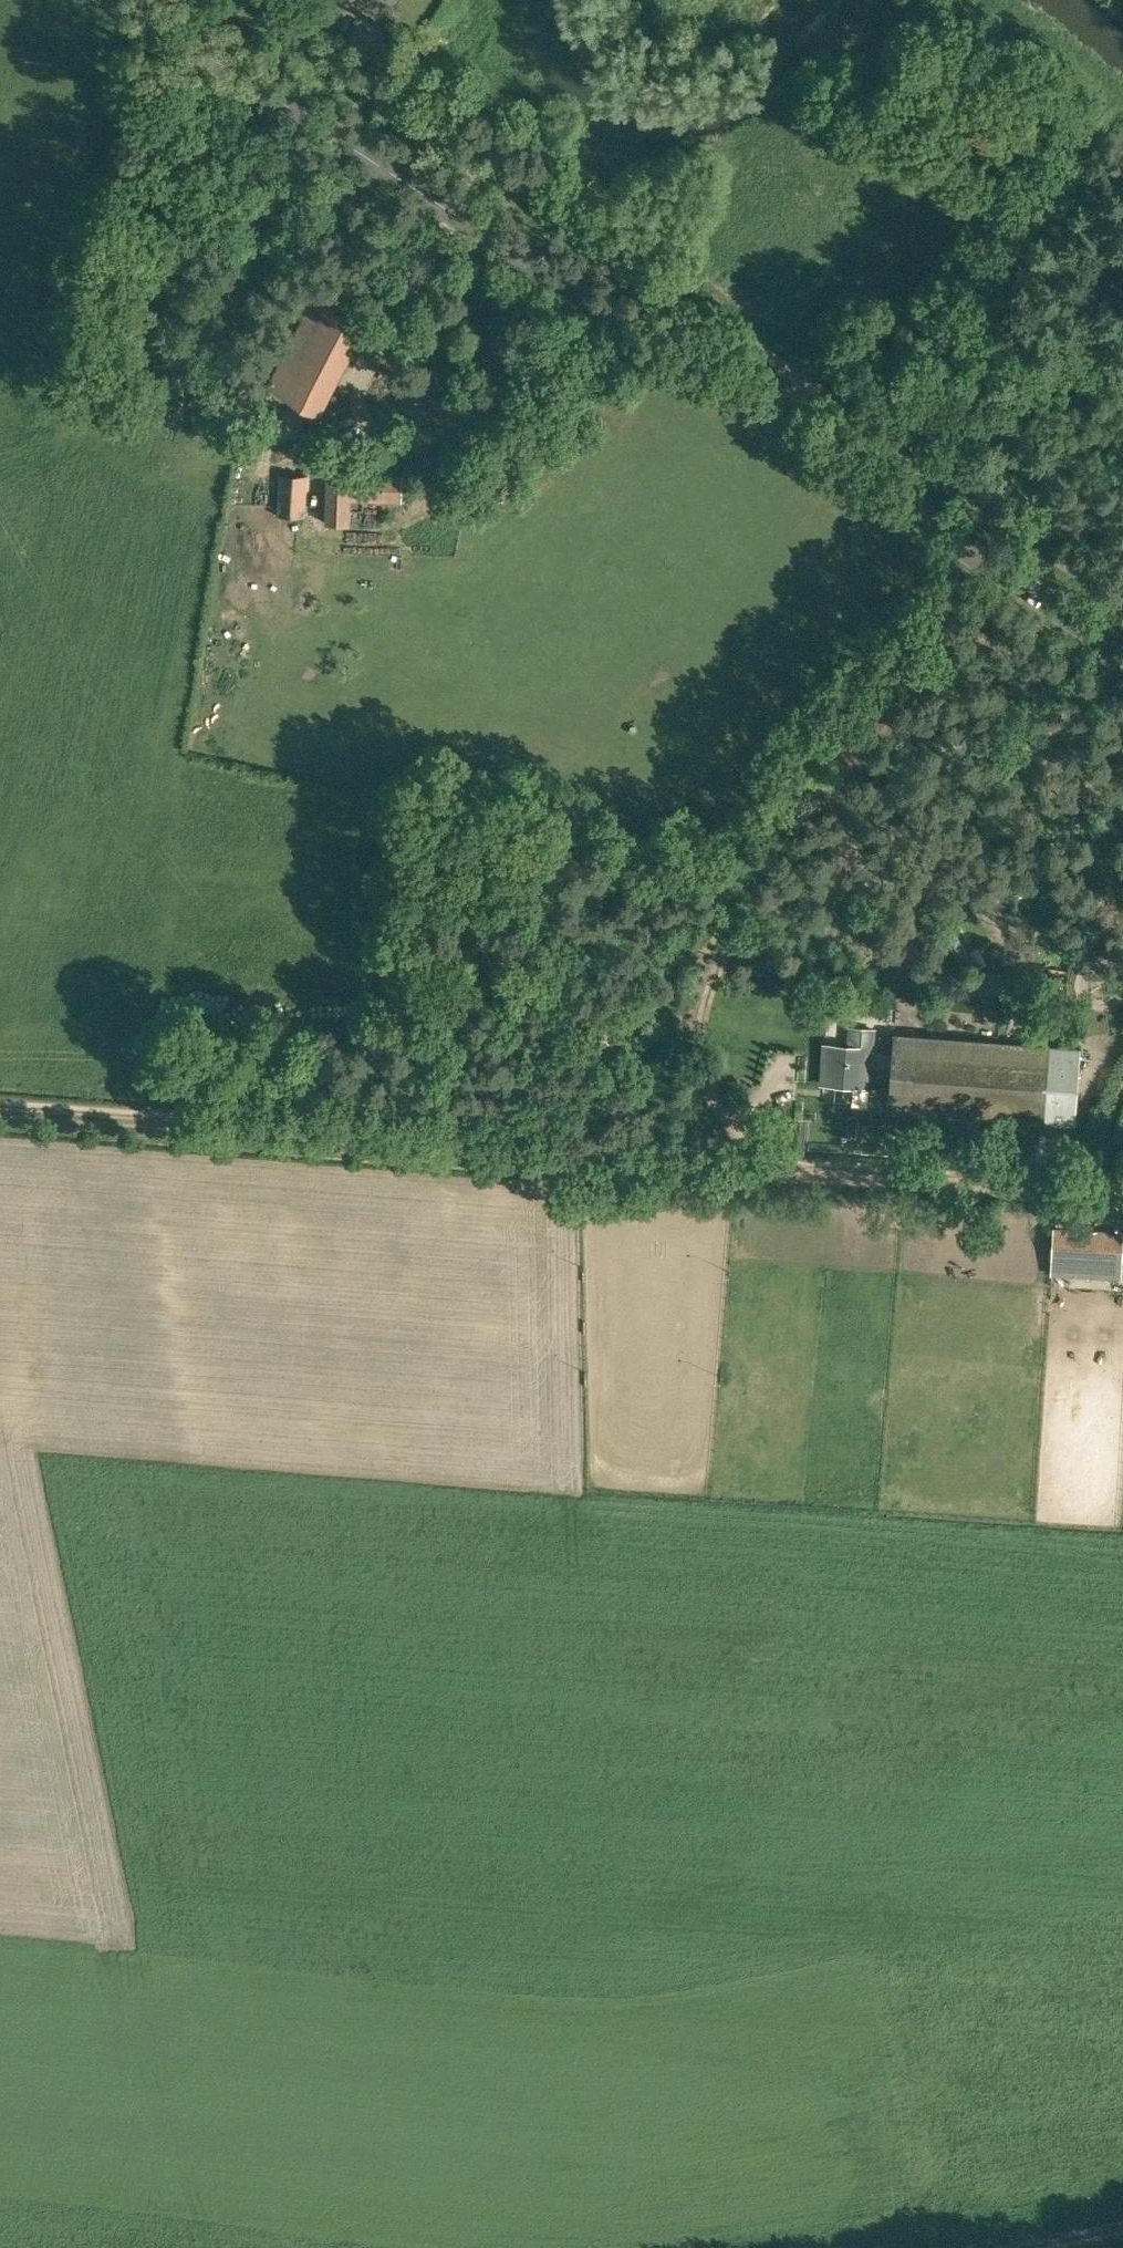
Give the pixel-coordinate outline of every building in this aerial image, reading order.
[(270,385),(319,411),(365,323),(316,297),(270,385)] [(306,516),(308,474),(279,473),(277,514),(306,516)] [(402,497),(402,475),(328,473),(326,521),(348,522),(350,496),(402,497)] [(853,1032),(852,1051),(823,1050),(821,1090),(865,1093),(867,1052),(870,1052),(871,1033),(853,1032)] [(1080,1048),(894,1034),(888,1109),(1074,1123),(1080,1048)] [(1052,1273),(1119,1277),(1122,1234),(1055,1230),(1052,1273)]
